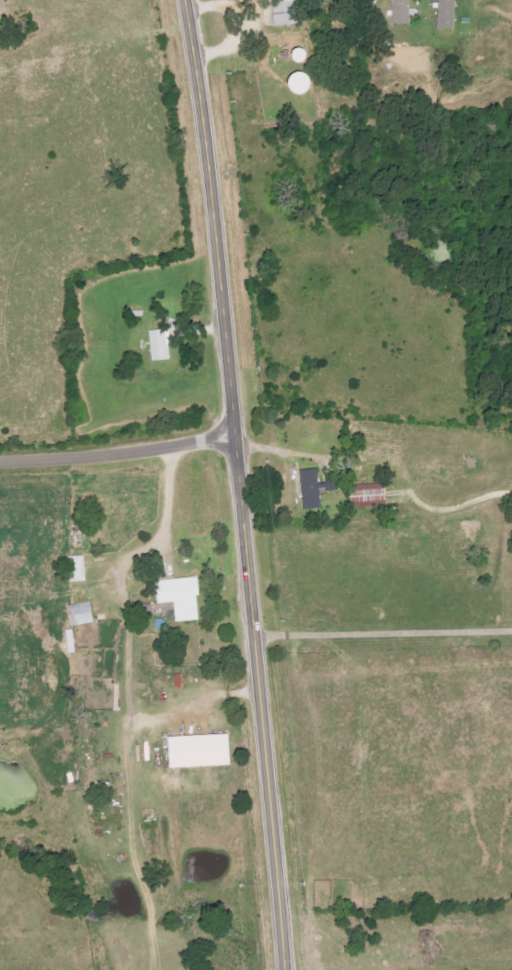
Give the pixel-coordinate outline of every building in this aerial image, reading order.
[(396,24),(414,24),(413,0),(395,0),(396,24)] [(460,0),(443,0),(442,28),(459,29),(460,0)] [(170,329),(152,331),(155,362),(174,359),(170,329)] [(324,508),(323,492),(340,490),(338,474),(323,476),(323,469),(303,471),(307,510),(324,508)] [(355,498),(357,507),(391,497),(387,481),(363,488),(365,496),(355,498)] [(74,583),(89,581),(86,556),(70,558),(74,583)] [(162,604),(178,603),(178,622),(204,621),(202,579),(161,580),(162,604)] [(170,768),(237,767),(237,736),(170,737),(170,768)]
